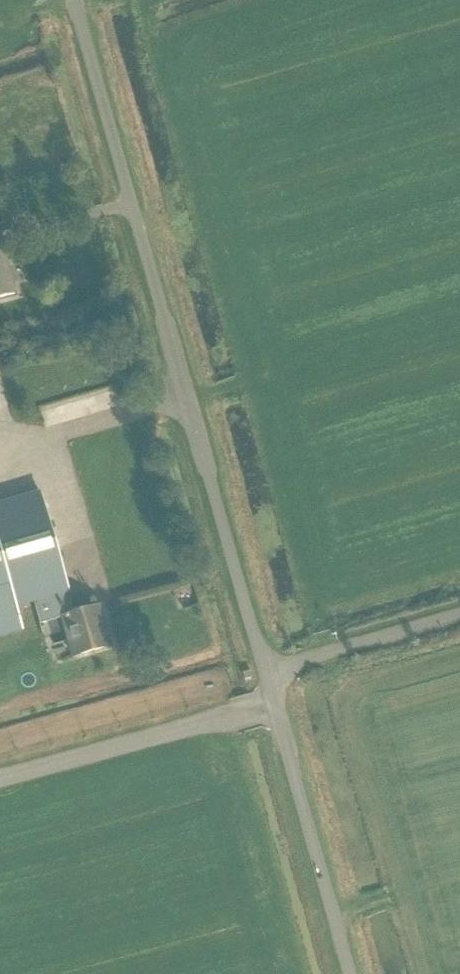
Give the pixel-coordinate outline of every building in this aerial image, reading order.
[(3,252),(0,253),(0,299),(14,295),(3,252)] [(21,625),(15,605),(42,597),(48,619),(60,615),(72,658),(111,646),(100,606),(73,613),(40,494),(0,505),(0,631),(21,625)] [(253,680),(251,672),(242,674),(245,682),(253,680)]
